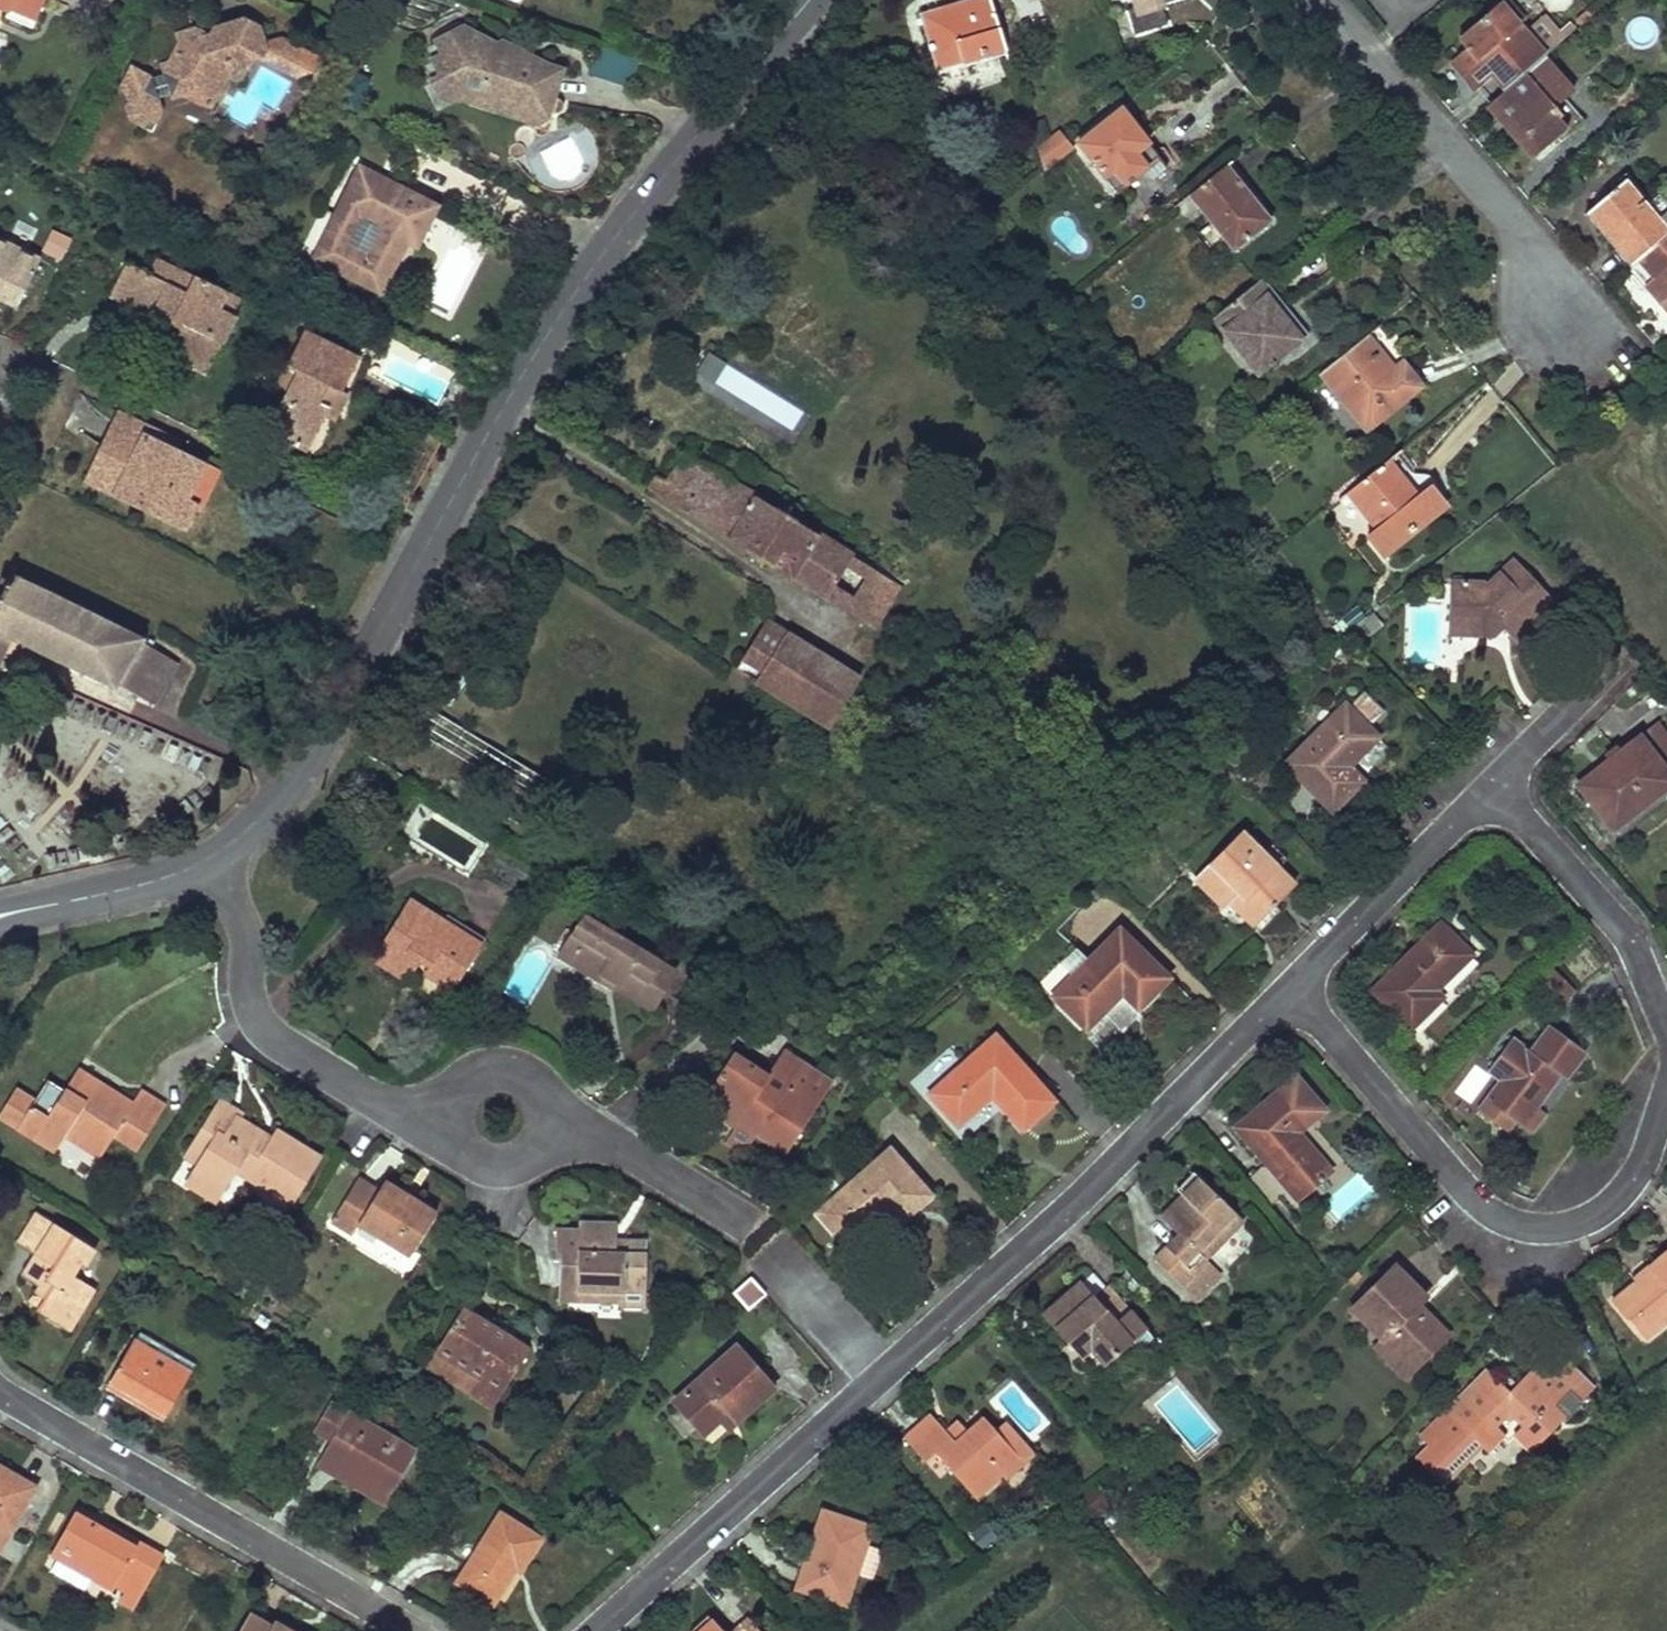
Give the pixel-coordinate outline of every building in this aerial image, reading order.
[(8,12),(6,18),(31,30),(45,0),(0,0),(0,10),(8,12)] [(944,10),(947,23),(924,28),(937,72),(1006,52),(990,0),(981,0),(944,10)] [(1139,16),(1145,30),(1170,22),(1165,7),(1188,0),(1134,0),(1139,16)] [(1496,7),(1516,30),(1519,28),(1524,23),(1504,0),(1503,0),(1496,7)] [(1496,7),(1460,38),(1468,48),(1450,63),(1471,87),(1488,73),(1506,92),(1545,58),(1519,28),(1516,30),(1496,7)] [(944,10),(921,17),(924,28),(947,23),(944,10)] [(1543,11),(1528,22),(1546,45),(1561,34),(1543,11)] [(168,66),(159,70),(161,78),(168,97),(169,102),(181,98),(206,90),(217,94),(225,78),(233,82),(238,81),(248,60),(258,57),(274,66),(282,52),(277,38),(263,43),(257,27),(241,19),(214,28),(210,35),(204,37),(205,41),(197,43),(194,34),(187,36),(179,38),(179,45),(174,54),(169,56),(171,60),(168,66)] [(205,41),(204,37),(202,32),(194,34),(197,43),(205,41)] [(465,93),(465,91),(488,100),(500,91),(513,96),(517,104),(524,107),(550,95),(559,69),(533,60),(532,62),(522,59),(523,54),(499,44),(496,48),(460,32),(434,43),(440,57),(428,63),(435,79),(426,83),(432,98),(444,98),(455,90),(465,93)] [(293,46),(277,38),(282,52),(274,66),(298,77),(313,69),(288,56),(293,46)] [(632,82),(638,53),(598,45),(592,74),(632,82)] [(293,46),(288,56),(313,69),(319,59),(293,46)] [(1575,92),(1545,58),(1506,92),(1503,94),(1521,115),(1507,128),(1535,159),(1568,131),(1560,122),(1562,119),(1555,109),(1575,92)] [(149,82),(130,69),(116,87),(123,92),(123,101),(120,106),(122,117),(135,127),(134,128),(140,133),(146,126),(143,124),(153,113),(154,102),(149,82)] [(149,82),(154,102),(168,97),(161,78),(149,82)] [(181,98),(208,112),(217,94),(206,90),(181,98)] [(500,91),(488,100),(531,115),(545,108),(550,95),(524,107),(517,104),(513,96),(500,91)] [(1121,112),(1079,146),(1117,193),(1158,160),(1143,140),(1121,112)] [(1060,127),(1032,147),(1048,168),(1076,148),(1060,127)] [(1227,168),(1188,200),(1234,255),(1272,224),(1249,195),(1227,168)] [(360,169),(314,263),(361,286),(366,276),(387,287),(401,259),(408,244),(429,204),(401,190),(394,204),(376,195),(383,181),(360,169)] [(401,190),(383,181),(376,195),(394,204),(401,190)] [(1601,205),(1616,225),(1603,235),(1631,267),(1666,236),(1666,232),(1646,207),(1625,184),(1601,205)] [(1660,196),(1646,207),(1666,232),(1666,204),(1660,196)] [(419,249),(439,209),(429,204),(408,244),(419,249)] [(1601,205),(1588,216),(1603,235),(1616,225),(1601,205)] [(1631,267),(1630,268),(1654,296),(1666,312),(1666,236),(1631,267)] [(17,308),(40,262),(0,242),(0,300),(17,308)] [(164,262),(158,259),(149,277),(155,280),(164,262)] [(226,293),(164,262),(155,280),(149,277),(125,265),(110,297),(135,309),(138,304),(180,324),(177,329),(187,335),(177,355),(208,370),(235,317),(230,314),(218,309),(226,293)] [(366,276),(361,286),(381,297),(387,287),(366,276)] [(1263,282),(1255,288),(1283,323),(1291,317),(1263,282)] [(1255,288),(1215,321),(1259,376),(1307,337),(1291,317),(1283,323),(1255,288)] [(237,298),(226,293),(218,309),(230,314),(237,298)] [(180,324),(138,304),(135,309),(177,329),(180,324)] [(177,355),(187,335),(177,329),(164,355),(206,376),(208,370),(177,355)] [(358,359),(304,333),(286,367),(297,372),(287,391),(271,422),(290,432),(286,441),(308,452),(325,417),(330,407),(320,402),(328,387),(341,394),(358,359)] [(1373,333),(1321,374),(1366,429),(1417,388),(1393,358),(1373,333)] [(795,432),(807,406),(705,356),(692,383),(795,432)] [(297,372),(286,367),(277,386),(287,391),(297,372)] [(341,394),(328,387),(320,402),(330,407),(325,417),(336,422),(342,409),(348,398),(341,394)] [(127,418),(119,414),(101,452),(87,481),(102,489),(120,453),(112,450),(124,425),(127,418)] [(176,441),(127,418),(124,425),(172,448),(176,441)] [(172,448),(124,425),(112,450),(120,453),(102,489),(184,528),(197,504),(189,499),(206,464),(172,448)] [(778,511),(687,455),(668,487),(661,499),(824,600),(831,588),(857,605),(850,616),(874,631),(901,588),(795,522),(778,511)] [(1390,461),(1349,495),(1377,532),(1369,538),(1384,558),(1446,508),(1431,489),(1418,498),(1390,461)] [(219,471),(206,464),(189,499),(197,504),(202,506),(219,471)] [(668,487),(657,479),(649,492),(661,499),(668,487)] [(801,511),(784,500),(778,511),(795,522),(801,511)] [(1456,585),(1446,585),(1445,626),(1467,626),(1466,638),(1487,638),(1487,628),(1492,628),(1512,649),(1539,622),(1524,607),(1538,594),(1509,563),(1483,589),(1480,586),(1456,585)] [(145,641),(13,574),(0,598),(0,633),(14,640),(117,691),(119,687),(139,697),(162,655),(143,645),(145,641)] [(857,605),(831,588),(824,600),(850,616),(857,605)] [(1524,607),(1539,622),(1552,608),(1538,594),(1524,607)] [(1382,629),(1372,617),(1350,635),(1361,647),(1382,629)] [(787,635),(768,622),(736,671),(757,683),(787,635)] [(1467,626),(1445,626),(1444,639),(1466,638),(1467,626)] [(0,633),(0,655),(4,657),(14,640),(0,633)] [(860,680),(787,635),(757,683),(830,729),(860,680)] [(1366,688),(1354,699),(1372,719),(1384,709),(1366,688)] [(1377,740),(1345,707),(1286,764),(1333,812),(1362,783),(1343,764),(1351,756),(1356,760),(1377,740)] [(1578,787),(1596,810),(1612,831),(1666,789),(1666,776),(1640,741),(1578,787)] [(1612,831),(1619,839),(1666,804),(1666,789),(1612,831)] [(1263,854),(1241,833),(1196,878),(1226,907),(1229,904),(1239,894),(1245,900),(1241,904),(1259,922),(1277,904),(1295,886),(1278,869),(1263,854)] [(1286,861),(1272,846),(1263,854),(1278,869),(1286,861)] [(1245,900),(1239,894),(1229,904),(1253,928),(1259,922),(1241,904),(1245,900)] [(443,923),(409,902),(377,954),(412,976),(420,962),(428,966),(424,974),(453,991),(486,939),(448,916),(443,923)] [(675,973),(584,916),(573,934),(582,939),(568,962),(600,981),(604,975),(618,984),(616,987),(652,1010),(675,973)] [(1470,958),(1439,925),(1372,991),(1398,1018),(1410,1030),(1440,999),(1432,990),(1437,985),(1439,988),(1470,958)] [(1171,979),(1120,930),(1054,998),(1085,1030),(1118,1000),(1114,996),(1120,991),(1139,1011),(1151,998),(1171,979)] [(582,939),(573,934),(559,957),(568,962),(582,939)] [(412,976),(377,954),(373,961),(408,983),(412,976)] [(618,984),(604,975),(600,981),(615,990),(616,987),(618,984)] [(1585,1054),(1549,1025),(1530,1052),(1524,1048),(1485,1101),(1505,1116),(1521,1128),(1559,1076),(1565,1080),(1585,1054)] [(1055,1101),(997,1036),(930,1093),(957,1125),(987,1101),(984,1097),(991,1092),(1024,1128),(1035,1118),(1055,1101)] [(801,1062),(785,1052),(770,1076),(758,1095),(773,1105),(801,1062)] [(770,1076),(734,1053),(705,1098),(723,1110),(719,1117),(736,1128),(747,1111),(764,1123),(757,1133),(788,1153),(834,1083),(801,1062),(773,1105),(758,1095),(770,1076)] [(87,1077),(77,1071),(64,1092),(73,1098),(87,1077)] [(140,1091),(132,1104),(87,1077),(73,1098),(64,1092),(47,1081),(33,1102),(15,1091),(0,1114),(0,1116),(55,1152),(65,1137),(71,1127),(105,1149),(114,1134),(138,1150),(165,1106),(140,1091)] [(1259,1107),(1234,1128),(1269,1169),(1260,1169),(1245,1181),(1269,1209),(1288,1193),(1296,1200),(1329,1172),(1303,1138),(1299,1142),(1294,1136),(1304,1127),(1275,1094),(1259,1107)] [(241,1114),(221,1101),(194,1143),(207,1150),(198,1165),(186,1185),(215,1202),(235,1170),(290,1205),(319,1158),(277,1133),(267,1148),(253,1141),(258,1132),(238,1119),(241,1114)] [(764,1123),(747,1111),(736,1128),(726,1145),(743,1155),(757,1133),(764,1123)] [(105,1149),(71,1127),(65,1137),(99,1158),(105,1149)] [(207,1150),(194,1143),(186,1157),(198,1165),(207,1150)] [(920,1181),(891,1149),(818,1212),(847,1245),(887,1212),(899,1225),(913,1213),(932,1196),(931,1194),(920,1181)] [(1200,1178),(1194,1173),(1176,1190),(1182,1197),(1200,1178)] [(935,1190),(924,1177),(920,1181),(931,1194),(935,1190)] [(1182,1197),(1161,1218),(1179,1236),(1156,1260),(1181,1286),(1184,1284),(1206,1260),(1198,1252),(1236,1213),(1200,1178),(1182,1197)] [(409,1197),(384,1181),(378,1192),(358,1180),(331,1222),(352,1234),(358,1224),(410,1256),(436,1214),(409,1197)] [(93,1249),(36,1213),(17,1243),(35,1254),(22,1276),(40,1286),(36,1292),(44,1297),(38,1307),(37,1310),(67,1330),(93,1288),(69,1274),(77,1261),(83,1266),(93,1249)] [(1244,1221),(1236,1213),(1198,1252),(1206,1260),(1244,1221)] [(615,1224),(581,1223),(581,1230),(557,1229),(555,1259),(562,1259),(559,1300),(620,1303),(620,1292),(644,1293),(645,1255),(623,1254),(623,1250),(614,1249),(614,1238),(615,1224)] [(646,1239),(614,1238),(614,1249),(623,1250),(623,1254),(645,1255),(646,1239)] [(1650,1267),(1652,1270),(1620,1297),(1634,1315),(1628,1319),(1645,1338),(1666,1320),(1666,1253),(1650,1267)] [(1198,1298),(1219,1274),(1206,1260),(1184,1284),(1198,1298)] [(1395,1266),(1352,1309),(1386,1343),(1415,1370),(1449,1336),(1423,1312),(1416,1318),(1410,1311),(1425,1296),(1395,1266)] [(765,1295),(751,1278),(734,1293),(748,1310),(765,1295)] [(1060,1299),(1042,1314),(1067,1343),(1077,1334),(1090,1351),(1104,1366),(1133,1341),(1097,1301),(1080,1281),(1060,1299)] [(1111,1289),(1097,1301),(1133,1341),(1146,1329),(1111,1289)] [(44,1297),(36,1292),(30,1302),(38,1307),(44,1297)] [(644,1293),(620,1292),(620,1303),(619,1310),(643,1310),(644,1293)] [(1634,1315),(1620,1297),(1613,1302),(1628,1319),(1634,1315)] [(528,1349),(461,1308),(435,1352),(478,1380),(470,1393),(493,1406),(528,1349)] [(1155,1338),(1146,1329),(1133,1341),(1141,1350),(1155,1338)] [(1077,1334),(1067,1343),(1081,1359),(1090,1351),(1077,1334)] [(190,1372),(134,1339),(108,1384),(139,1403),(164,1417),(190,1372)] [(1081,1359),(1103,1384),(1141,1350),(1133,1341),(1104,1366),(1090,1351),(1081,1359)] [(1415,1370),(1386,1343),(1378,1351),(1406,1379),(1415,1370)] [(773,1388),(736,1347),(674,1402),(701,1435),(719,1420),(728,1412),(737,1422),(750,1410),(773,1388)] [(478,1380),(435,1352),(426,1366),(470,1393),(478,1380)] [(1487,1372),(1449,1411),(1442,1404),(1416,1430),(1427,1441),(1414,1454),(1440,1480),(1479,1442),(1488,1450),(1503,1435),(1494,1427),(1505,1416),(1509,1421),(1513,1415),(1523,1427),(1517,1435),(1532,1450),(1565,1417),(1555,1407),(1568,1395),(1578,1404),(1594,1388),(1567,1361),(1564,1364),(1551,1352),(1517,1387),(1510,1395),(1500,1385),(1487,1372)] [(1517,1387),(1507,1378),(1500,1385),(1510,1395),(1517,1387)] [(351,1413),(355,1407),(339,1397),(335,1403),(351,1413)] [(388,1493),(414,1449),(351,1413),(335,1403),(333,1402),(318,1430),(335,1440),(351,1449),(341,1465),(388,1493)] [(737,1422),(728,1412),(719,1420),(728,1429),(737,1422)] [(914,1430),(905,1438),(925,1460),(934,1453),(975,1498),(1000,1474),(1019,1457),(995,1431),(984,1419),(968,1434),(956,1444),(946,1432),(931,1416),(914,1430)] [(957,1422),(946,1432),(956,1444),(968,1434),(957,1422)] [(1033,1455),(1004,1423),(995,1431),(1019,1457),(1000,1474),(1006,1480),(1033,1455)] [(351,1449),(335,1440),(320,1464),(335,1474),(341,1465),(351,1449)] [(388,1493),(341,1465),(335,1474),(367,1492),(383,1501),(388,1493)] [(9,1531),(34,1487),(0,1468),(0,1525),(9,1531)] [(117,1531),(76,1509),(51,1554),(58,1558),(51,1571),(85,1589),(91,1577),(114,1589),(116,1585),(126,1591),(120,1601),(134,1609),(145,1590),(163,1556),(117,1531)] [(881,1551),(864,1545),(870,1528),(822,1512),(814,1535),(806,1559),(814,1562),(810,1576),(802,1573),(797,1588),(844,1604),(854,1574),(871,1580),(881,1551)] [(540,1538),(500,1514),(457,1582),(492,1603),(514,1566),(521,1570),(540,1538)] [(814,1562),(806,1559),(802,1573),(810,1576),(814,1562)] [(250,1614),(240,1630),(290,1630),(276,1623),(273,1628),(250,1614)] [(709,1617),(692,1630),(703,1630),(713,1620),(709,1617)] [(749,1618),(733,1630),(760,1630),(749,1618)] [(713,1620),(703,1630),(723,1630),(713,1620)]
